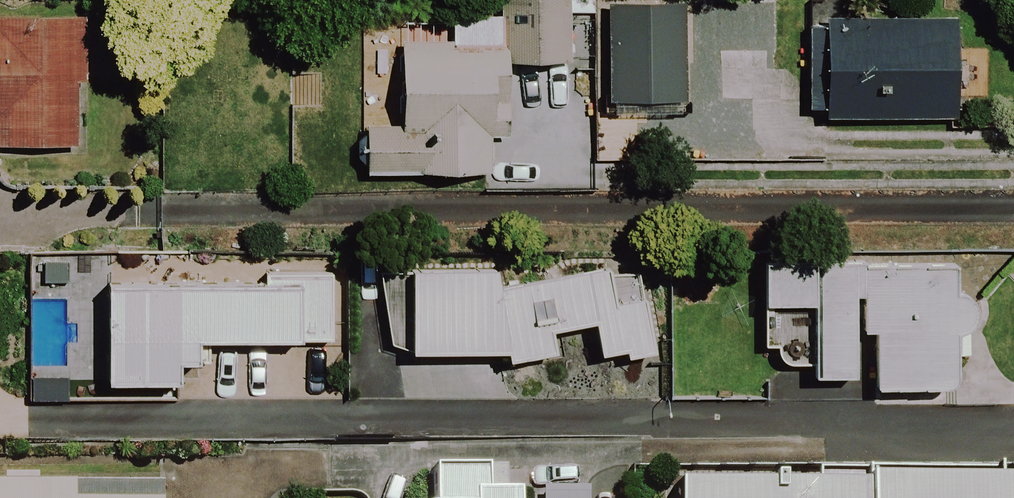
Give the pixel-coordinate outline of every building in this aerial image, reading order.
[(567,107),(568,65),(569,18),(569,0),(503,0),(503,20),(394,18),(394,55),(360,55),(360,94),(347,94),(347,122),(361,122),(361,140),(360,177),(430,178),(481,179),(480,193),(502,194),(585,198),(589,108),(567,107)] [(771,56),(771,0),(696,0),(696,56),(771,56)] [(607,6),(607,19),(606,105),(680,106),(681,7),(607,6)] [(79,24),(0,21),(0,148),(73,151),(79,24)] [(803,31),(802,112),(819,112),(819,120),(948,122),(950,22),(861,21),(861,32),(803,31)] [(757,265),(757,308),(756,354),(772,354),(772,368),(808,368),(808,380),(871,381),(871,391),(953,392),(954,339),(969,339),(970,296),(953,296),(953,266),(757,265)] [(657,272),(402,268),(401,356),(552,359),(553,328),(594,329),(593,357),(656,358),(657,272)] [(265,274),(182,274),(155,273),(155,292),(99,291),(98,386),(177,387),(177,366),(197,367),(197,343),(326,345),(327,275),(265,274)] [(96,380),(26,376),(24,405),(95,409),(96,380)] [(31,484),(31,478),(0,477),(0,497),(68,497),(68,485),(31,484)] [(501,479),(425,482),(426,497),(502,497),(501,479)] [(856,483),(856,488),(664,488),(664,497),(1013,497),(1013,484),(856,483)]
